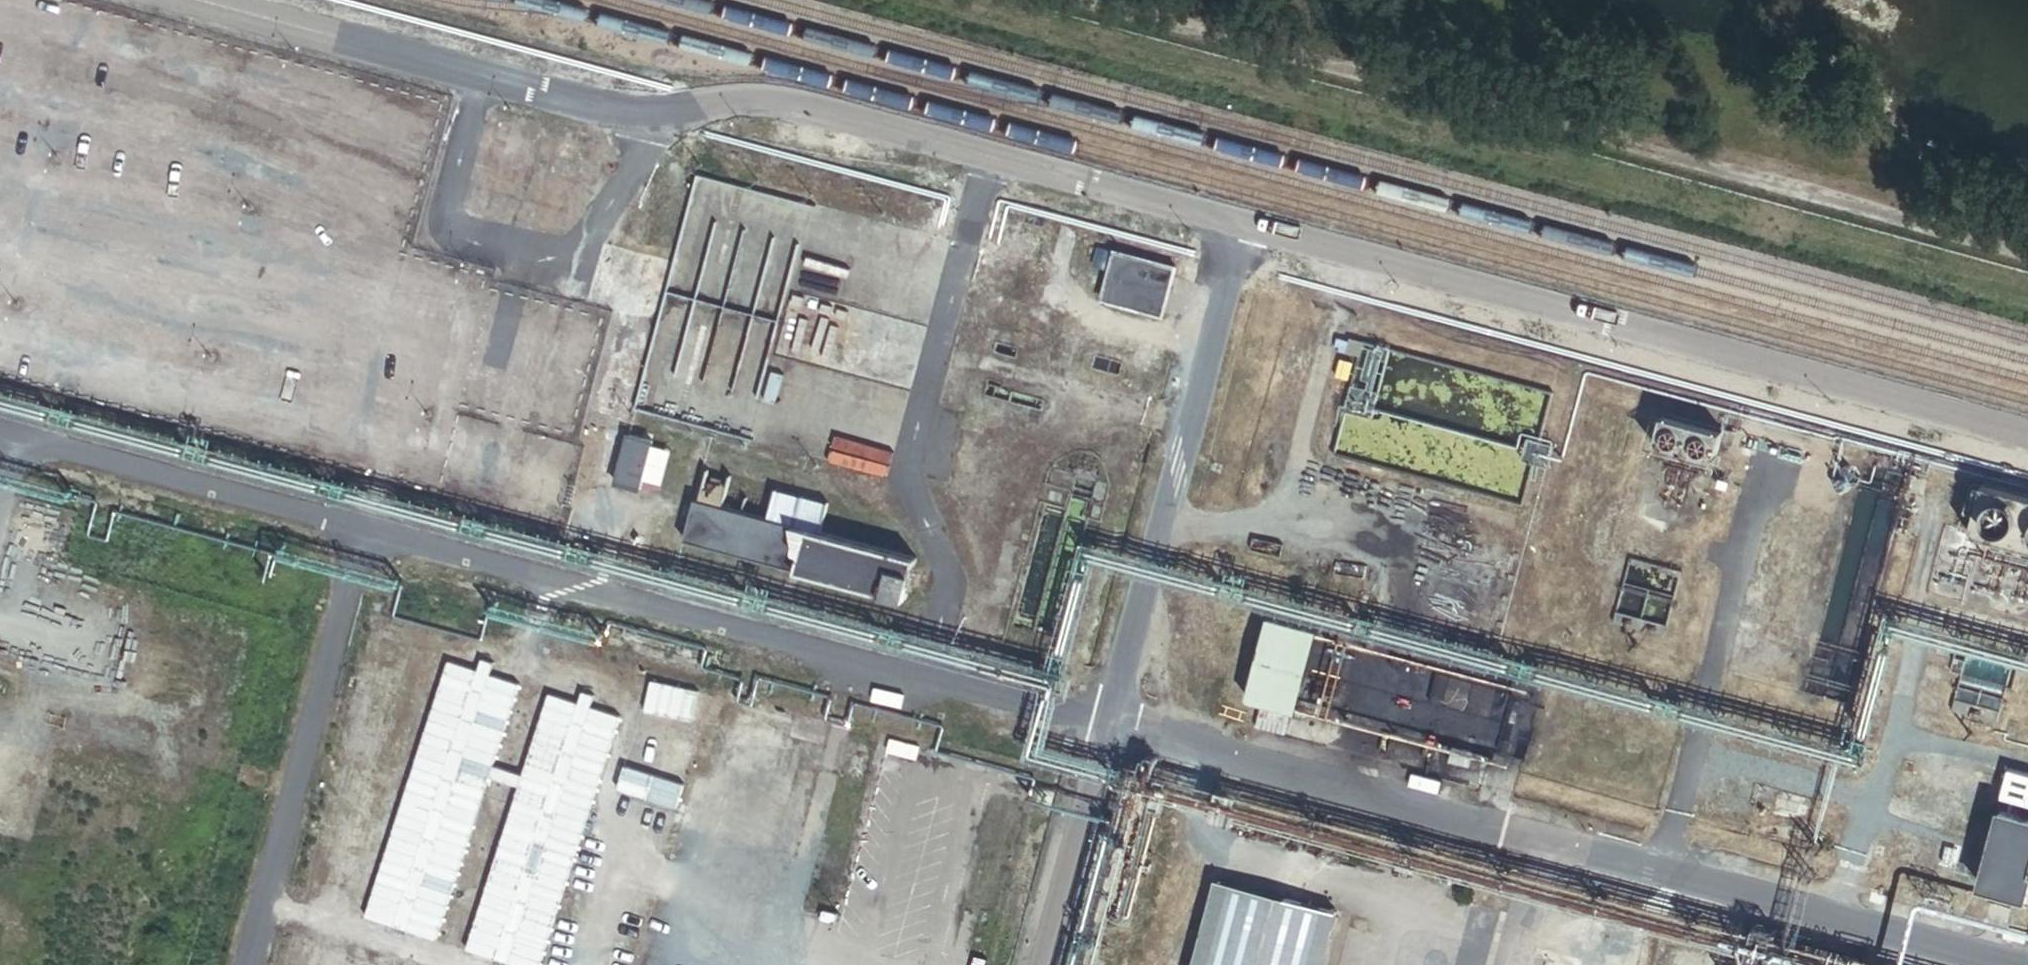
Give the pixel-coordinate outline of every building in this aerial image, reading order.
[(1171,275),(1112,258),(1099,304),(1158,321),(1171,275)] [(1720,438),(1660,421),(1651,452),(1712,469),(1720,438)] [(636,496),(649,446),(627,441),(614,490),(636,496)] [(1981,490),(1967,538),(2027,555),(2027,503),(1981,490)] [(911,564),(696,503),(684,544),(899,605),(911,564)] [(1664,631),(1613,616),(1609,628),(1660,644),(1664,631)] [(1292,715),(1313,632),(1264,620),(1243,703),(1292,715)] [(1997,716),(1953,703),(1949,716),(1993,729),(1997,716)] [(2022,901),(2027,879),(2027,827),(1999,819),(1979,888),(2022,901)] [(1332,918),(1216,887),(1195,964),(1319,964),(1332,918)]
